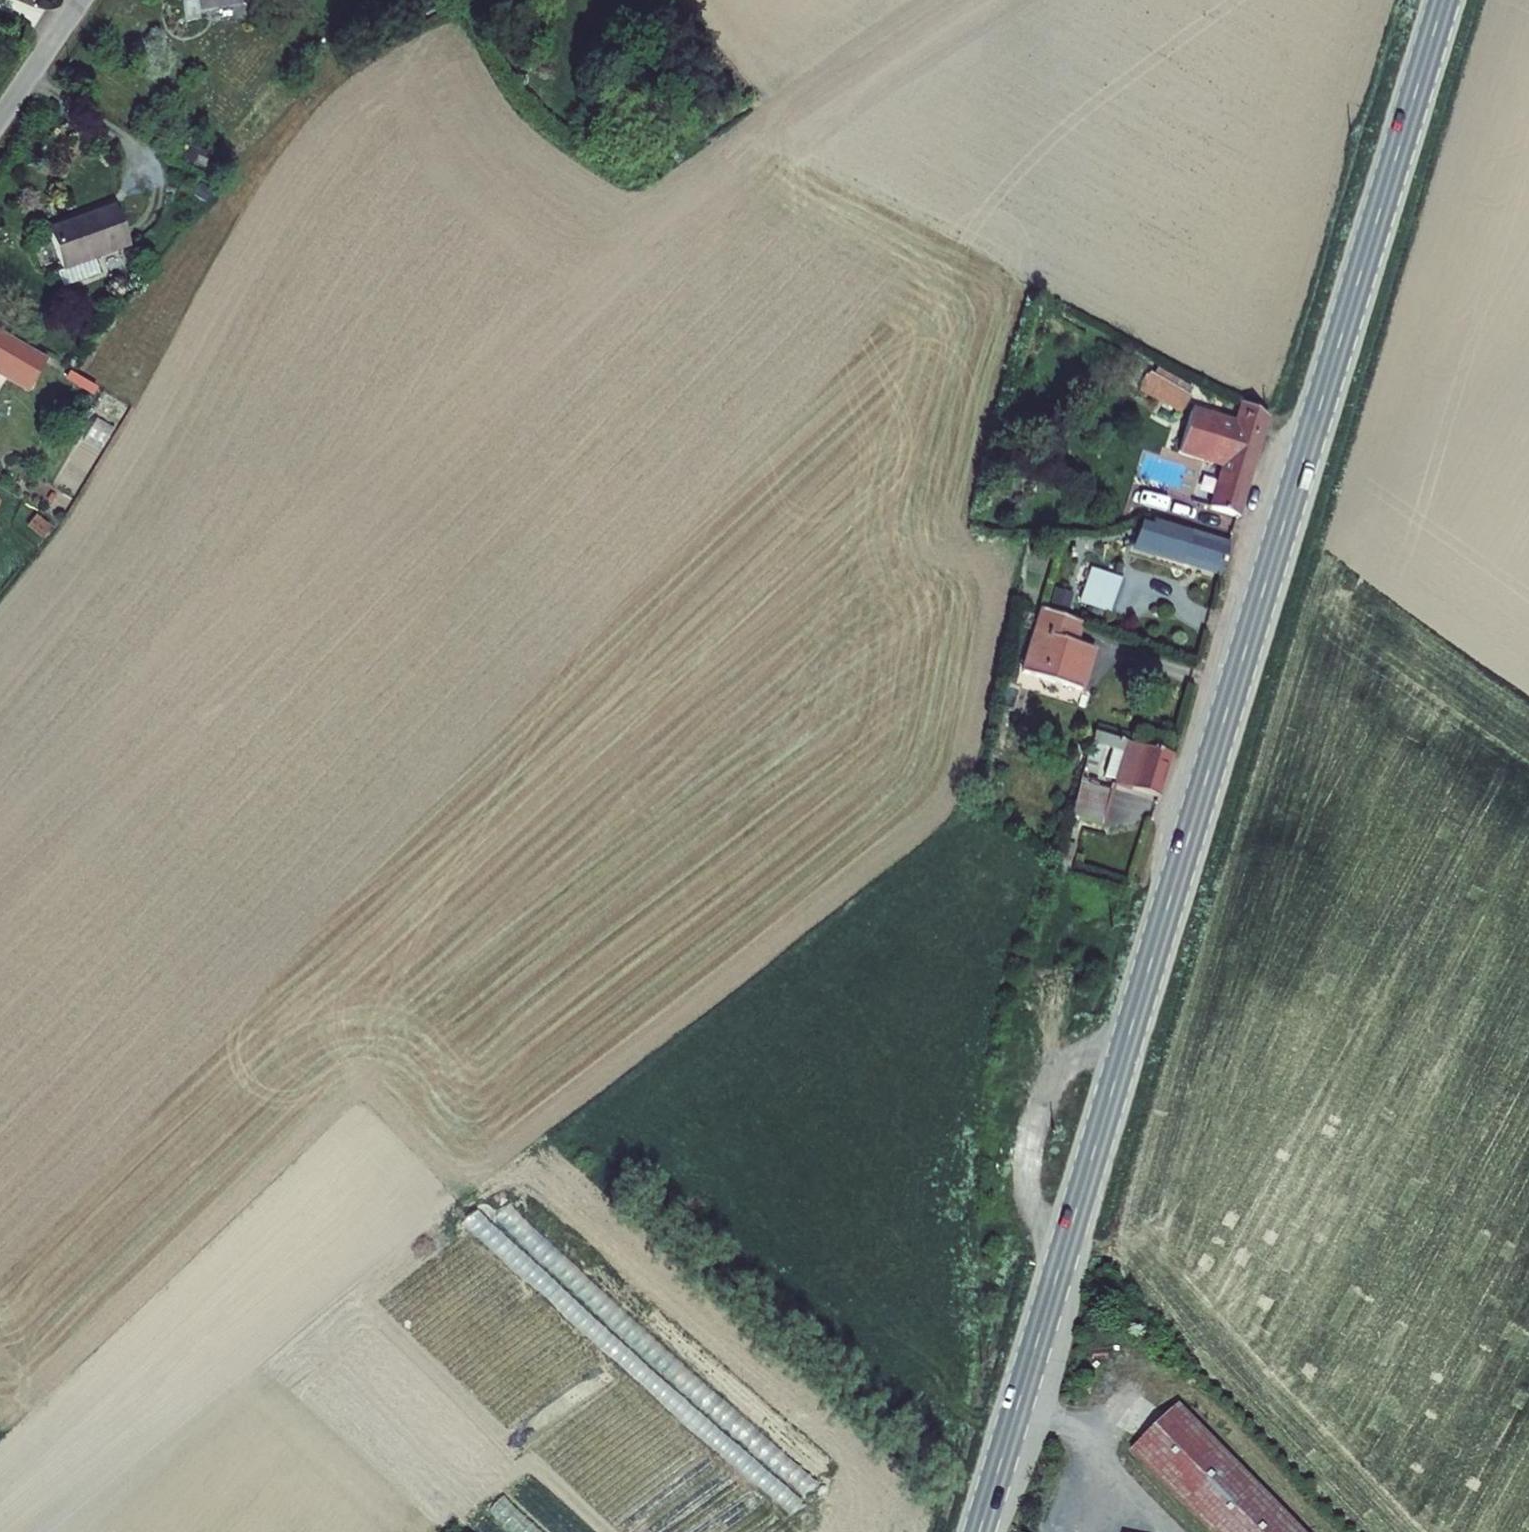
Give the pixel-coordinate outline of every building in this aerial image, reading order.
[(202,27),(218,24),(213,0),(198,0),(202,27)] [(125,206),(59,230),(74,271),(140,247),(125,206)] [(0,349),(0,379),(5,370),(10,373),(18,358),(0,349)] [(1157,367),(1154,374),(1189,394),(1193,387),(1157,367)] [(1154,374),(1149,371),(1138,390),(1180,413),(1191,395),(1189,394),(1154,374)] [(1240,518),(1270,415),(1240,401),(1235,418),(1192,406),(1178,453),(1220,466),(1208,508),(1240,518)] [(1152,522),(1141,519),(1130,549),(1220,576),(1230,541),(1153,517),(1152,522)] [(1122,576),(1091,567),(1079,602),(1093,607),(1105,611),(1110,613),(1122,576)] [(1073,593),(1055,588),(1051,603),(1069,608),(1073,593)] [(1084,623),(1039,606),(1036,615),(1032,630),(1020,672),(1083,691),(1097,648),(1078,642),(1084,623)] [(1105,611),(1093,607),(1090,613),(1102,617),(1105,611)] [(1173,753),(1095,730),(1092,742),(1104,746),(1113,749),(1123,752),(1115,779),(1114,782),(1131,788),(1159,797),(1173,753)] [(1104,746),(1092,742),(1086,762),(1097,766),(1104,746)] [(1113,749),(1105,776),(1115,779),(1123,752),(1113,749)] [(1087,783),(1080,781),(1072,815),(1105,824),(1113,791),(1111,790),(1087,783)] [(1114,782),(1111,790),(1113,791),(1116,786),(1131,790),(1131,788),(1114,782)] [(1130,1451),(1209,1531),(1307,1531),(1180,1403),(1130,1451)]
